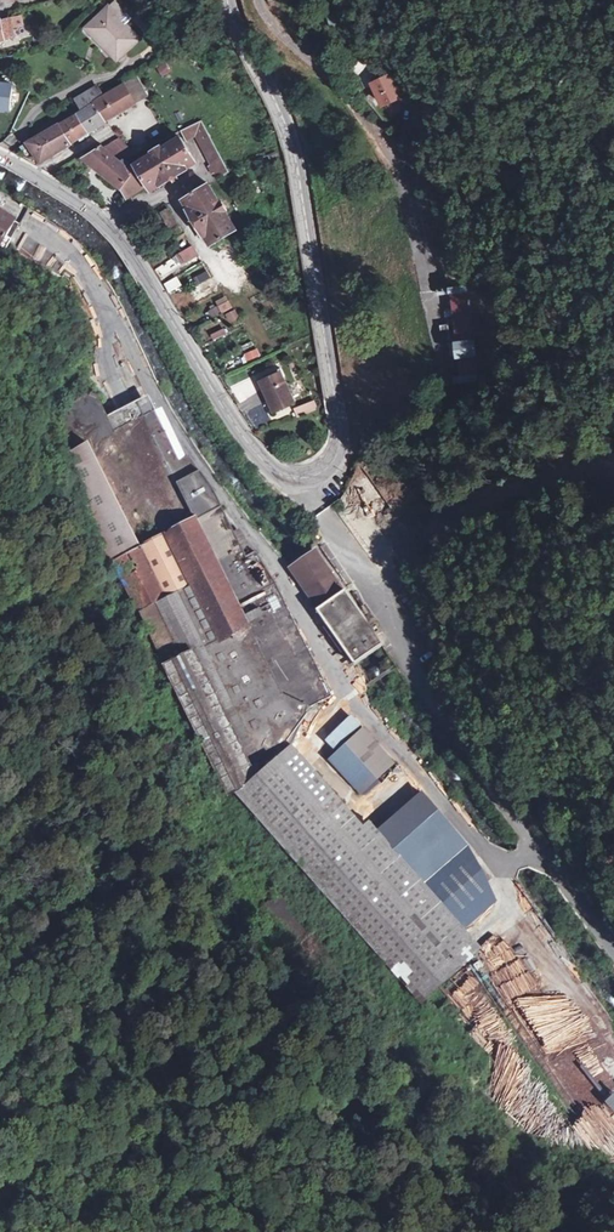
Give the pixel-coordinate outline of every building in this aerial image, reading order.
[(141,43),(112,11),(89,33),(118,64),(141,43)] [(16,38),(14,29),(24,27),(22,17),(0,23),(0,41),(16,38)] [(374,81),(384,101),(400,93),(390,73),(374,81)] [(11,111),(14,86),(0,84),(0,110),(11,111)] [(97,103),(108,122),(135,106),(125,87),(103,100),(97,103)] [(83,112),(88,108),(97,103),(103,100),(97,89),(77,101),(83,112)] [(106,123),(108,122),(97,103),(88,108),(101,131),(108,127),(106,123)] [(77,115),(88,134),(97,129),(99,132),(101,131),(88,108),(83,112),(77,115)] [(90,137),(88,134),(77,115),(60,125),(71,145),(80,139),(82,142),(90,137)] [(192,127),(196,135),(219,180),(228,174),(200,123),(192,127)] [(71,145),(60,125),(20,148),(23,152),(29,148),(40,164),(71,145)] [(196,135),(192,127),(180,132),(185,141),(196,135)] [(159,188),(187,171),(185,167),(194,162),(180,140),(162,150),(160,148),(152,153),(153,155),(134,166),(146,187),(148,190),(157,184),(159,188)] [(119,162),(123,160),(128,157),(135,154),(121,141),(106,150),(119,162)] [(146,187),(134,166),(129,169),(123,160),(119,162),(106,150),(103,148),(99,150),(96,145),(85,152),(87,157),(84,159),(119,189),(126,201),(146,187)] [(185,167),(187,171),(196,166),(194,162),(185,167)] [(157,184),(148,190),(150,194),(159,188),(157,184)] [(207,238),(212,246),(235,233),(224,214),(227,213),(222,204),(219,205),(209,188),(186,200),(191,210),(188,212),(203,240),(207,238)] [(191,210),(186,200),(182,202),(188,212),(191,210)] [(168,208),(161,212),(170,225),(176,221),(168,208)] [(0,214),(0,247),(15,222),(0,214)] [(207,238),(203,240),(208,248),(212,246),(207,238)] [(192,244),(175,254),(182,265),(199,255),(192,244)] [(64,258),(58,268),(65,273),(71,263),(64,258)] [(208,271),(189,277),(196,298),(215,291),(208,271)] [(170,293),(183,285),(177,276),(164,283),(170,293)] [(449,381),(462,380),(485,377),(470,284),(437,288),(438,292),(448,292),(459,375),(449,376),(449,381)] [(450,342),(449,324),(441,325),(443,342),(450,342)] [(248,361),(260,356),(258,348),(245,353),(248,361)] [(279,368),(267,373),(268,376),(259,379),(271,409),(292,401),(279,368)] [(462,380),(449,381),(450,383),(451,393),(463,392),(462,380)] [(42,420),(120,561),(118,538),(73,452),(71,443),(72,436),(73,429),(76,422),(80,415),(87,408),(97,400),(94,394),(42,420)] [(113,434),(107,420),(97,400),(87,408),(80,415),(76,422),(73,429),(72,436),(71,443),(73,452),(118,538),(120,561),(178,654),(161,665),(228,798),(235,797),(291,745),(310,706),(329,695),(281,596),(257,559),(246,564),(211,492),(197,475),(186,460),(177,462),(154,415),(113,434)] [(294,407),(297,416),(318,410),(315,400),(294,407)] [(113,434),(154,415),(147,401),(107,420),(113,434)] [(374,618),(364,606),(363,607),(356,612),(312,551),(288,568),(318,608),(314,612),(353,665),(380,644),(365,624),(374,618)] [(384,844),(427,892),(442,888),(468,867),(469,850),(419,792),(385,755),(349,720),(322,753),(369,794),(376,788),(408,820),(421,818),(440,840),(428,851),(404,826),(386,843),(384,844)] [(386,843),(372,829),(370,831),(326,783),(291,745),(235,797),(288,859),(419,1003),(426,997),(457,968),(478,948),(427,892),(384,844),(386,843)] [(338,772),(326,783),(370,831),(372,829),(382,820),(338,772)] [(296,893),(306,885),(296,873),(287,881),(296,893)] [(477,897),(500,930),(521,915),(497,882),(477,897)] [(351,948),(359,957),(363,953),(356,944),(351,948)] [(457,968),(426,997),(493,1065),(525,1034),(457,968)] [(592,1022),(556,1047),(579,1079),(613,1055),(613,1054),(592,1022)] [(613,1113),(613,1092),(604,1100),(613,1113)]
